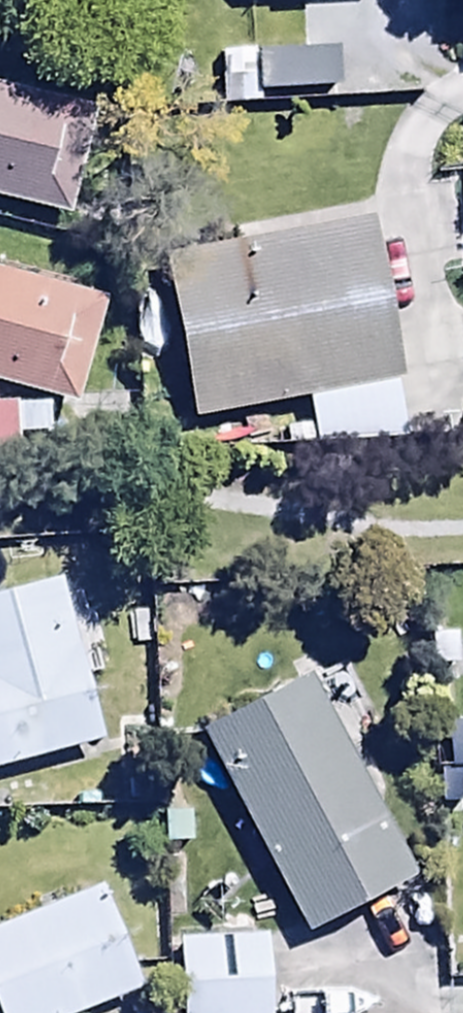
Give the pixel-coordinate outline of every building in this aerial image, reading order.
[(335,56),(218,58),(220,119),(336,116),(335,56)] [(102,121),(0,94),(0,211),(74,230),(102,121)] [(193,429),(302,407),(315,470),(406,451),(394,388),(400,387),(369,232),(162,273),(193,429)] [(73,416),(106,310),(0,277),(0,393),(73,416)] [(21,468),(18,411),(0,413),(0,469),(21,468)] [(59,587),(0,606),(0,782),(51,765),(56,782),(95,769),(90,754),(108,748),(59,587)] [(312,687),(202,742),(301,940),(411,885),(312,687)] [(144,998),(103,894),(62,910),(58,900),(34,910),(38,922),(0,937),(0,1012),(106,1012),(144,998)] [(182,1012),(270,1012),(269,945),(181,946),(182,1012)]
